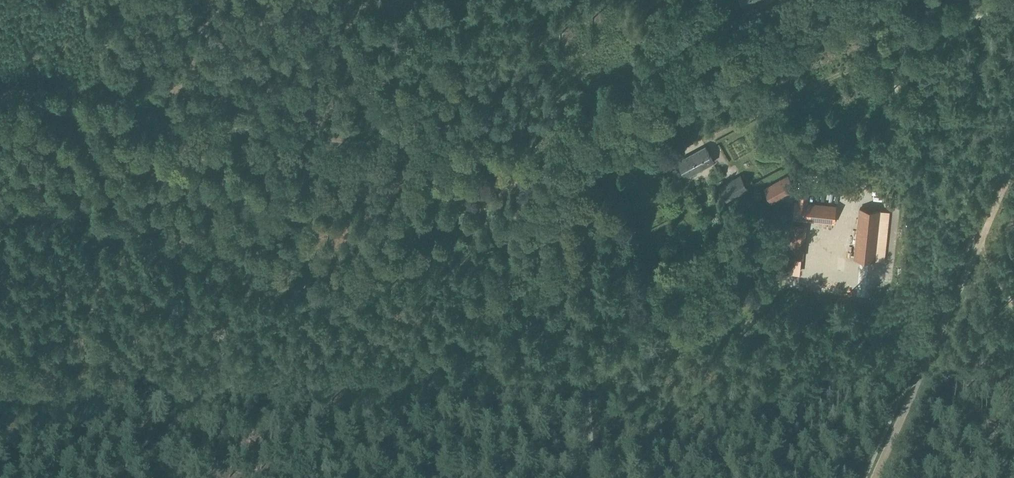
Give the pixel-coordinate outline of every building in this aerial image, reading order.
[(746,8),(761,0),(742,0),(746,8)] [(706,147),(678,161),(686,176),(713,161),(706,147)] [(816,154),(815,165),(824,165),(824,155),(816,154)] [(742,174),(719,186),(728,202),(750,190),(742,174)] [(789,176),(765,188),(772,202),(796,189),(789,176)] [(799,201),(795,201),(793,219),(834,223),(836,206),(808,203),(808,193),(799,192),(799,201)] [(860,208),(854,258),(875,261),(880,210),(860,208)] [(793,224),(790,256),(799,257),(803,225),(793,224)] [(758,242),(749,247),(753,255),(763,250),(758,242)]
